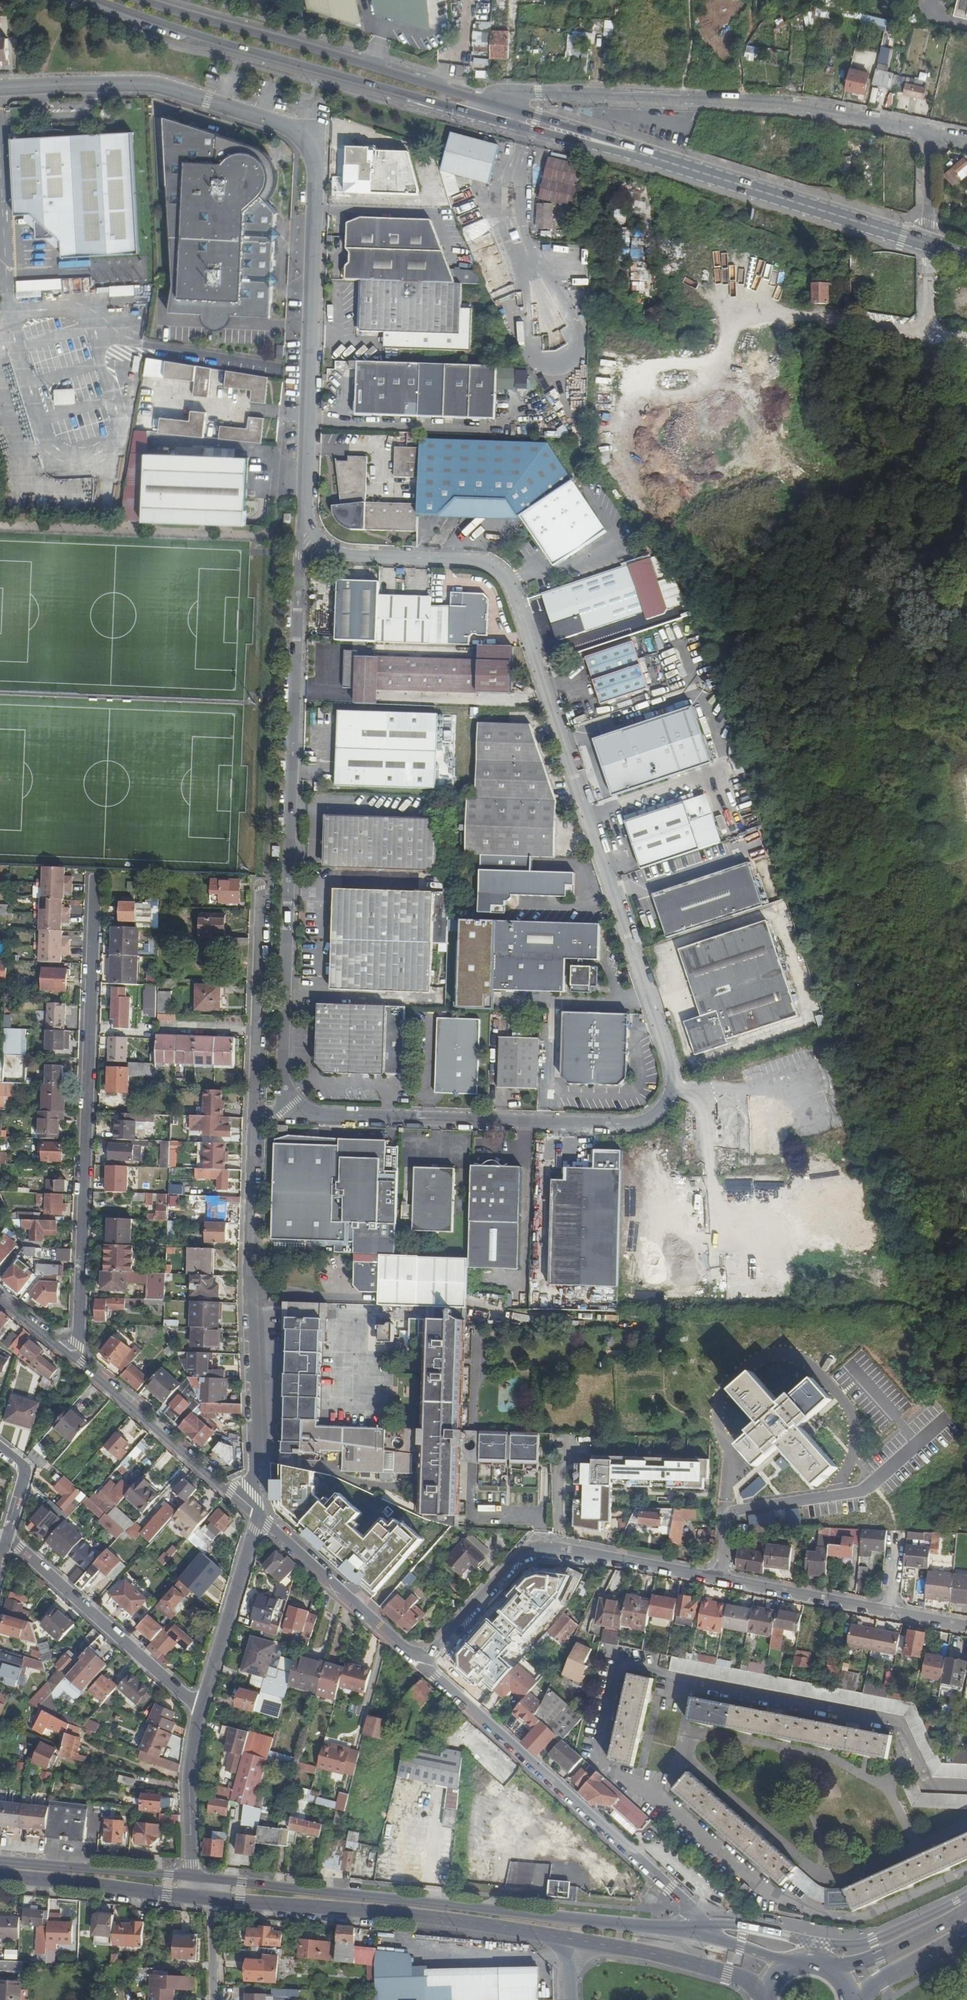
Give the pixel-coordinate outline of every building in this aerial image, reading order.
[(380,11),(418,23),(427,26),(425,0),(378,0),(380,11)] [(954,17),(966,19),(966,0),(958,0),(954,17)] [(3,25),(0,25),(0,68),(11,67),(10,41),(3,41),(3,25)] [(579,56),(581,43),(593,45),(595,35),(570,31),(566,54),(579,56)] [(491,32),(490,59),(509,60),(510,33),(491,32)] [(746,59),(758,60),(760,47),(747,46),(746,59)] [(950,50),(947,60),(954,61),(956,51),(950,50)] [(456,77),(469,77),(470,66),(456,65),(456,77)] [(851,71),(846,91),(865,96),(870,76),(851,71)] [(897,93),(900,77),(877,71),(874,84),(890,88),(890,91),(897,93)] [(907,79),(900,77),(897,93),(904,95),(903,96),(923,100),(926,89),(914,87),(906,85),(907,79)] [(166,131),(175,122),(166,119),(166,131)] [(269,236),(277,230),(277,212),(269,203),(275,195),(278,186),(279,183),(279,174),(275,175),(273,169),(271,165),(267,159),(262,156),(265,152),(259,149),(227,138),(226,142),(220,140),(221,137),(175,122),(166,131),(174,285),(169,315),(203,317),(212,317),(213,302),(273,305),(273,288),(267,281),(274,274),(276,243),(269,236)] [(63,259),(140,256),(134,134),(133,134),(12,140),(16,216),(32,216),(38,221),(37,223),(37,240),(55,240),(56,237),(62,243),(63,259)] [(490,185),(500,149),(451,136),(442,172),(490,185)] [(420,190),(409,153),(378,153),(376,149),(348,148),(347,184),(346,194),(349,194),(419,196),(420,190)] [(908,163),(908,152),(889,151),(889,163),(908,163)] [(275,175),(279,174),(277,167),(275,164),(273,161),(270,157),(265,152),(262,156),(267,159),(271,165),(273,169),(275,175)] [(966,175),(966,161),(966,159),(946,175),(955,186),(966,175)] [(539,201),(577,210),(587,169),(549,160),(539,201)] [(840,172),(850,173),(851,166),(842,164),(840,172)] [(346,194),(347,184),(333,184),(333,186),(333,197),(349,197),(349,194),(346,194)] [(885,195),(885,208),(886,209),(901,209),(901,195),(885,195)] [(477,199),(454,208),(469,247),(473,245),(482,268),(500,261),(491,236),(477,199)] [(538,231),(553,232),(554,207),(539,206),(538,231)] [(467,285),(482,286),(476,273),(455,271),(458,279),(454,280),(432,222),(361,218),(348,223),(347,249),(350,253),(350,263),(343,270),(343,276),(347,280),(359,280),(363,280),(467,285)] [(276,243),(279,240),(283,236),(279,232),(277,230),(269,236),(276,243)] [(281,281),(277,277),(274,274),(267,281),(273,288),(276,285),(281,281)] [(494,283),(498,298),(513,294),(509,279),(494,283)] [(466,309),(467,285),(363,280),(360,331),(389,333),(402,333),(402,345),(405,345),(405,350),(475,352),(477,310),(466,309)] [(111,296),(136,295),(136,285),(110,286),(111,296)] [(831,305),(831,286),(814,286),(814,305),(831,305)] [(843,295),(844,311),(852,312),(852,295),(843,295)] [(272,320),(273,305),(213,302),(212,317),(203,317),(203,321),(205,325),(209,329),(212,331),(216,332),(220,332),(224,331),(227,330),(229,328),(231,326),(232,323),(233,321),(234,318),(272,320)] [(388,349),(405,350),(405,345),(402,345),(402,333),(389,333),(388,349)] [(358,375),(358,362),(343,362),(344,376),(358,375)] [(496,419),(498,367),(359,362),(357,414),(496,419)] [(209,400),(212,372),(212,371),(167,363),(165,381),(195,384),(194,399),(209,400)] [(267,407),(269,381),(269,380),(227,373),(225,390),(253,393),(252,405),(267,407)] [(55,389),(55,405),(75,404),(75,389),(55,389)] [(205,440),(207,415),(192,414),(191,424),(190,424),(189,439),(205,440)] [(161,420),(159,436),(189,439),(190,424),(161,420)] [(221,434),(219,442),(262,447),(265,422),(250,420),(248,432),(217,429),(216,434),(221,434)] [(567,426),(558,428),(559,438),(569,436),(567,426)] [(458,499),(480,500),(513,502),(512,519),(523,518),(555,568),(580,550),(578,547),(584,544),(586,546),(609,532),(574,482),(549,443),(482,443),(421,441),(420,448),(419,477),(418,504),(418,515),(439,515),(458,499)] [(419,477),(420,448),(397,447),(396,476),(419,477)] [(364,530),(417,531),(418,515),(418,504),(367,502),(368,457),(349,456),(349,462),(336,461),(342,506),(332,507),(331,512),(332,515),(333,520),(336,523),(340,526),(344,528),(348,529),(364,530)] [(247,527),(250,460),(147,457),(145,523),(247,527)] [(439,515),(480,517),(512,519),(513,502),(480,500),(458,499),(439,515)] [(630,565),(566,586),(543,594),(557,638),(561,640),(645,612),(647,620),(665,614),(668,609),(660,582),(675,577),(657,556),(630,565)] [(337,590),(337,599),(336,616),(336,641),(377,642),(378,617),(378,600),(378,597),(378,591),(379,583),(366,583),(362,586),(354,586),(352,582),(337,582),(337,590)] [(431,607),(431,617),(430,644),(470,645),(471,637),(474,634),(478,634),(479,636),(490,636),(490,627),(487,626),(488,620),(490,620),(491,602),(484,595),(452,593),(451,608),(431,607)] [(431,607),(431,601),(431,598),(378,597),(378,600),(378,617),(377,642),(430,644),(431,617),(431,607)] [(650,689),(634,642),(586,657),(601,704),(650,689)] [(514,647),(480,646),(479,661),(357,657),(357,652),(345,651),(344,688),(356,689),(377,689),(512,693),(514,647)] [(556,660),(549,662),(554,677),(561,675),(556,660)] [(377,689),(356,689),(356,704),(376,705),(377,689)] [(596,743),(610,785),(615,800),(664,783),(714,766),(705,737),(695,709),(596,743)] [(438,714),(338,712),(336,785),(436,789),(438,714)] [(466,856),(477,856),(555,858),(556,831),(557,801),(532,725),(479,723),(478,798),(466,798),(466,856)] [(686,802),(702,850),(722,843),(706,796),(686,802)] [(626,822),(629,829),(642,870),(702,850),(686,802),(626,822)] [(336,854),(335,870),(436,874),(438,820),(327,816),(325,854),(336,854)] [(335,870),(336,854),(325,854),(325,869),(335,870)] [(668,938),(764,906),(750,863),(654,895),(668,938)] [(66,879),(66,870),(45,869),(44,882),(38,882),(38,885),(73,886),(74,879),(66,879)] [(576,875),(480,871),(479,914),(506,915),(506,903),(509,903),(513,899),(513,896),(575,899),(576,875)] [(11,895),(11,884),(11,882),(6,882),(5,887),(0,886),(0,894),(11,895)] [(221,903),(240,904),(241,883),(213,882),(213,895),(221,895),(221,903)] [(73,894),(73,886),(38,885),(38,888),(44,888),(44,901),(64,902),(65,902),(65,894),(73,894)] [(345,904),(345,891),(334,890),(334,904),(345,904)] [(330,927),(333,930),(333,940),(333,942),(332,951),(332,957),(332,977),(342,977),(342,989),(432,992),(433,946),(433,944),(433,943),(448,944),(450,894),(345,891),(345,904),(334,904),(334,906),(333,913),(333,923),(330,927)] [(159,909),(159,900),(154,900),(154,902),(146,902),(146,905),(122,904),(121,923),(135,923),(135,930),(140,930),(159,930),(159,909)] [(35,916),(71,918),(71,910),(63,910),(64,902),(44,901),(42,901),(42,913),(35,913),(35,916)] [(10,915),(10,907),(0,906),(0,922),(9,922),(10,915)] [(70,925),(71,918),(35,916),(35,920),(41,920),(41,933),(42,933),(62,933),(63,925),(70,925)] [(225,940),(226,916),(202,916),(201,939),(225,940)] [(800,1015),(768,920),(680,949),(681,952),(703,1016),(686,1021),(697,1055),(731,1043),(729,1039),(800,1015)] [(597,954),(598,934),(598,925),(497,922),(497,930),(495,991),(563,993),(564,960),(578,960),(582,960),(597,961),(597,954)] [(140,930),(135,930),(115,929),(114,939),(117,939),(116,957),(138,958),(139,959),(140,930)] [(63,942),(63,933),(62,933),(42,933),(42,945),(35,945),(35,948),(71,949),(71,942),(63,942)] [(144,943),(142,955),(151,956),(152,944),(144,943)] [(70,956),(71,949),(35,948),(35,951),(41,951),(41,964),(62,965),(62,956),(70,956)] [(138,958),(116,957),(113,957),(112,985),(137,986),(138,958)] [(7,985),(8,963),(0,962),(0,985),(7,985)] [(582,968),(577,968),(571,967),(570,993),(590,994),(590,993),(595,993),(595,988),(596,988),(597,969),(582,968)] [(66,993),(67,972),(44,971),(43,992),(66,993)] [(155,981),(155,973),(148,972),(147,981),(155,981)] [(331,989),(342,989),(342,977),(332,977),(331,989)] [(198,987),(197,1011),(220,1011),(221,988),(198,987)] [(158,1019),(158,1016),(158,995),(156,995),(156,989),(146,988),(146,994),(144,994),(144,1010),(149,1010),(149,1018),(158,1019)] [(113,1030),(123,1030),(124,1006),(131,1006),(131,999),(127,999),(127,990),(114,989),(113,1030)] [(158,1016),(171,1016),(171,994),(159,994),(158,995),(158,1016)] [(405,1006),(319,1004),(318,1064),(325,1072),(403,1075),(405,1006)] [(66,1006),(49,1005),(48,1032),(49,1033),(65,1033),(66,1018),(64,1018),(65,1013),(66,1013),(66,1006)] [(630,1014),(565,1012),(562,1076),(569,1084),(619,1086),(627,1078),(630,1014)] [(818,1015),(821,1028),(827,1027),(824,1014),(818,1015)] [(460,1093),(478,1094),(479,1062),(481,1019),(475,1019),(438,1018),(438,1036),(440,1036),(440,1042),(438,1042),(436,1085),(440,1085),(441,1088),(441,1093),(454,1093),(457,1096),(460,1093)] [(26,1032),(5,1031),(4,1058),(20,1059),(21,1041),(26,1041),(26,1032)] [(65,1033),(49,1033),(48,1044),(52,1044),(51,1051),(64,1052),(65,1046),(70,1046),(71,1033),(65,1033)] [(539,1089),(540,1039),(501,1037),(499,1087),(539,1089)] [(236,1040),(157,1038),(157,1041),(157,1056),(156,1064),(176,1065),(176,1068),(176,1065),(195,1066),(195,1069),(196,1069),(196,1066),(215,1066),(214,1069),(215,1069),(215,1067),(234,1067),(234,1070),(235,1070),(235,1068),(236,1040)] [(127,1064),(128,1039),(111,1039),(110,1063),(127,1064)] [(20,1059),(4,1058),(4,1074),(3,1085),(14,1086),(27,1086),(28,1059),(25,1059),(20,1059)] [(129,1077),(156,1078),(156,1065),(151,1065),(130,1064),(129,1070),(109,1069),(108,1091),(120,1092),(120,1094),(129,1095),(129,1077)] [(47,1075),(47,1087),(66,1088),(70,1088),(70,1075),(63,1075),(64,1068),(51,1068),(50,1075),(47,1075)] [(627,1078),(619,1086),(621,1088),(629,1088),(629,1080),(627,1078)] [(0,1085),(0,1112),(2,1112),(13,1113),(14,1086),(3,1085),(0,1085)] [(47,1087),(45,1087),(44,1114),(65,1115),(66,1088),(47,1087)] [(221,1108),(222,1091),(204,1090),(203,1108),(205,1109),(205,1117),(222,1117),(223,1109),(221,1108)] [(44,1114),(41,1114),(40,1141),(59,1141),(60,1123),(65,1123),(65,1115),(44,1114)] [(131,1123),(132,1116),(124,1115),(124,1123),(117,1122),(116,1142),(136,1142),(137,1123),(131,1123)] [(203,1137),(232,1138),(232,1126),(229,1126),(230,1118),(191,1117),(190,1131),(203,1132),(203,1137)] [(292,1135),(279,1138),(343,1141),(379,1142),(378,1146),(387,1147),(388,1139),(292,1135)] [(343,1141),(279,1138),(275,1139),(272,1240),(357,1243),(356,1256),(395,1257),(399,1155),(399,1147),(387,1147),(378,1146),(379,1142),(343,1141)] [(142,1142),(136,1142),(116,1142),(115,1142),(115,1145),(110,1145),(110,1161),(140,1162),(142,1142)] [(161,1169),(170,1169),(171,1151),(171,1143),(162,1143),(161,1169)] [(179,1144),(171,1143),(171,1151),(181,1152),(181,1144),(179,1144)] [(226,1151),(226,1144),(204,1143),(203,1168),(225,1169),(226,1162),(229,1162),(229,1151),(226,1151)] [(63,1163),(63,1146),(45,1146),(44,1162),(63,1163)] [(618,1287),(618,1279),(620,1231),(623,1152),(596,1150),(596,1169),(566,1168),(566,1181),(554,1181),(552,1230),(550,1278),(550,1285),(618,1287)] [(471,1204),(468,1260),(467,1269),(517,1270),(518,1230),(520,1230),(522,1168),(502,1167),(497,1167),(497,1162),(491,1162),(491,1167),(487,1167),(472,1166),(471,1204)] [(455,1170),(438,1169),(432,1169),(415,1168),(413,1232),(453,1233),(455,1170)] [(228,1194),(229,1172),(197,1171),(197,1180),(218,1181),(218,1194),(228,1194)] [(67,1194),(67,1183),(51,1183),(50,1186),(47,1186),(47,1193),(67,1194)] [(105,1185),(104,1194),(120,1194),(120,1186),(105,1185)] [(183,1188),(169,1188),(169,1196),(182,1196),(183,1188)] [(153,1195),(133,1195),(133,1202),(146,1203),(146,1207),(153,1207),(153,1195)] [(63,1206),(63,1197),(38,1196),(37,1207),(42,1208),(42,1206),(46,1206),(46,1217),(62,1217),(63,1213),(66,1213),(67,1206),(63,1206)] [(168,1222),(168,1220),(167,1219),(167,1208),(166,1208),(167,1196),(158,1196),(157,1216),(148,1216),(148,1222),(168,1222)] [(218,1206),(219,1198),(187,1197),(186,1203),(211,1204),(211,1206),(218,1206)] [(241,1205),(241,1199),(219,1198),(218,1206),(211,1206),(208,1206),(208,1209),(212,1209),(212,1222),(227,1223),(227,1205),(241,1205)] [(18,1214),(10,1216),(12,1222),(21,1222),(41,1223),(41,1215),(18,1214)] [(109,1220),(108,1247),(132,1248),(133,1221),(109,1220)] [(21,1222),(12,1222),(16,1230),(21,1230),(21,1222)] [(57,1232),(57,1223),(41,1223),(21,1222),(21,1230),(33,1231),(33,1242),(44,1242),(44,1231),(57,1232)] [(226,1245),(227,1225),(207,1224),(206,1244),(226,1245)] [(16,1248),(14,1243),(6,1237),(0,1244),(0,1269),(16,1248)] [(44,1243),(44,1242),(33,1242),(21,1241),(25,1249),(37,1250),(44,1250),(44,1243)] [(36,1259),(37,1250),(25,1249),(20,1256),(22,1257),(24,1255),(28,1258),(36,1259)] [(72,1263),(72,1251),(58,1250),(58,1263),(72,1263)] [(212,1277),(213,1251),(187,1250),(186,1276),(193,1276),(212,1277)] [(117,1272),(118,1257),(100,1256),(100,1267),(108,1268),(108,1271),(117,1272)] [(395,1257),(356,1256),(355,1287),(361,1293),(380,1294),(380,1307),(419,1308),(419,1295),(444,1296),(445,1259),(395,1257)] [(17,1259),(13,1264),(16,1267),(21,1261),(17,1259)] [(26,1265),(21,1261),(16,1267),(5,1282),(20,1294),(35,1276),(30,1272),(34,1268),(28,1263),(26,1265)] [(59,1278),(60,1278),(61,1267),(37,1266),(37,1277),(59,1278)] [(165,1302),(166,1275),(103,1273),(102,1292),(126,1293),(127,1284),(149,1285),(149,1301),(165,1302)] [(215,1286),(215,1277),(212,1277),(193,1276),(193,1297),(220,1298),(220,1286),(215,1286)] [(38,1277),(27,1291),(32,1295),(31,1296),(47,1309),(51,1305),(60,1305),(60,1284),(59,1284),(59,1278),(38,1277)] [(145,1301),(113,1300),(113,1302),(96,1301),(96,1322),(106,1322),(107,1310),(144,1312),(145,1301)] [(220,1330),(221,1304),(194,1303),(193,1329),(194,1329),(220,1330)] [(329,1305),(285,1303),(285,1319),(290,1319),(290,1322),(302,1322),(302,1320),(308,1320),(308,1322),(326,1322),(328,1323),(329,1305)] [(302,1320),(302,1322),(290,1322),(290,1319),(285,1319),(284,1343),(291,1343),(290,1353),(288,1353),(288,1354),(290,1355),(290,1364),(287,1364),(287,1365),(290,1366),(290,1375),(287,1376),(287,1377),(290,1377),(289,1387),(287,1388),(289,1389),(289,1398),(287,1399),(287,1400),(289,1401),(289,1409),(287,1410),(287,1411),(289,1411),(289,1421),(286,1421),(286,1422),(288,1422),(288,1425),(285,1425),(282,1427),(280,1429),(279,1432),(280,1435),(281,1437),(285,1439),(287,1439),(286,1446),(286,1455),(298,1455),(298,1457),(305,1458),(305,1455),(323,1456),(323,1453),(345,1454),(344,1473),(343,1472),(343,1473),(345,1473),(414,1476),(415,1476),(416,1475),(414,1474),(415,1457),(415,1451),(415,1449),(427,1451),(426,1457),(425,1518),(429,1520),(430,1521),(453,1529),(457,1529),(457,1518),(459,1518),(459,1503),(452,1503),(452,1497),(459,1497),(460,1463),(460,1459),(453,1453),(453,1438),(459,1438),(459,1433),(461,1433),(462,1370),(455,1370),(455,1362),(462,1362),(463,1312),(462,1312),(463,1309),(432,1308),(432,1311),(431,1321),(424,1321),(408,1321),(408,1348),(429,1349),(427,1430),(415,1429),(415,1428),(414,1428),(414,1429),(401,1429),(401,1428),(400,1428),(400,1429),(388,1429),(388,1427),(387,1426),(386,1429),(381,1429),(380,1426),(379,1426),(379,1429),(374,1429),(374,1428),(372,1427),(372,1429),(361,1428),(361,1427),(360,1427),(360,1428),(346,1428),(346,1427),(345,1427),(345,1428),(333,1427),(332,1427),(332,1426),(331,1427),(319,1427),(318,1423),(321,1423),(321,1422),(319,1421),(319,1412),(321,1412),(321,1411),(319,1410),(319,1401),(321,1400),(319,1399),(320,1390),(322,1389),(322,1388),(320,1388),(320,1378),(322,1378),(322,1377),(320,1376),(320,1367),(322,1366),(322,1365),(320,1365),(321,1355),(323,1355),(321,1354),(321,1344),(321,1342),(326,1342),(326,1322),(308,1322),(308,1320),(302,1320)] [(0,1319),(0,1333),(1,1332),(11,1320),(4,1314),(0,1319)] [(381,1343),(389,1344),(389,1337),(396,1337),(396,1329),(397,1327),(395,1325),(393,1325),(393,1319),(382,1318),(381,1343)] [(221,1350),(221,1330),(220,1330),(194,1329),(194,1348),(221,1350)] [(27,1340),(31,1336),(26,1331),(10,1350),(49,1381),(58,1371),(42,1358),(45,1355),(43,1353),(43,1352),(32,1343),(31,1343),(27,1340)] [(120,1368),(125,1372),(139,1357),(132,1351),(115,1338),(102,1354),(119,1368),(120,1368)] [(177,1354),(171,1342),(163,1348),(170,1361),(177,1354)] [(835,1346),(824,1355),(835,1367),(846,1357),(835,1346)] [(139,1357),(141,1354),(135,1349),(132,1351),(139,1357)] [(3,1374),(10,1359),(0,1354),(1,1353),(0,1352),(0,1372),(3,1374)] [(189,1364),(181,1363),(188,1379),(189,1379),(201,1379),(226,1380),(226,1371),(208,1371),(208,1361),(213,1361),(213,1355),(189,1354),(189,1364)] [(137,1392),(148,1380),(132,1367),(122,1378),(137,1392)] [(162,1370),(149,1385),(160,1395),(159,1397),(166,1404),(180,1387),(162,1370)] [(803,1427),(833,1400),(815,1379),(784,1405),(755,1372),(735,1390),(764,1423),(739,1444),(757,1465),(782,1444),(818,1486),(838,1468),(803,1427)] [(166,1404),(156,1414),(161,1419),(165,1415),(180,1428),(181,1427),(192,1415),(201,1404),(189,1379),(188,1379),(180,1387),(166,1404)] [(229,1380),(226,1380),(201,1379),(201,1401),(204,1401),(204,1404),(228,1405),(229,1380)] [(39,1406),(13,1398),(6,1422),(33,1430),(39,1406)] [(242,1415),(242,1406),(228,1405),(204,1404),(203,1404),(203,1413),(208,1414),(208,1418),(210,1421),(217,1421),(217,1414),(242,1415)] [(76,1442),(91,1424),(72,1408),(57,1424),(76,1442)] [(198,1420),(214,1435),(218,1431),(209,1422),(210,1421),(208,1418),(208,1414),(203,1413),(201,1416),(198,1420)] [(192,1415),(181,1427),(203,1448),(214,1435),(198,1420),(192,1415)] [(6,1422),(5,1425),(32,1433),(33,1430),(6,1422)] [(480,1434),(461,1433),(459,1433),(459,1438),(453,1438),(453,1453),(460,1459),(460,1463),(479,1466),(480,1434)] [(129,1443),(118,1434),(107,1448),(121,1461),(128,1453),(124,1449),(129,1443)] [(509,1434),(480,1434),(479,1466),(481,1466),(481,1463),(493,1463),(493,1466),(493,1468),(494,1468),(494,1466),(495,1464),(506,1464),(506,1466),(507,1469),(508,1469),(508,1464),(509,1434)] [(540,1435),(512,1435),(511,1464),(511,1469),(512,1469),(512,1466),(512,1464),(524,1464),(524,1466),(524,1471),(525,1471),(526,1471),(526,1467),(526,1464),(538,1465),(538,1467),(538,1473),(539,1473),(540,1435)] [(222,1445),(234,1449),(234,1441),(224,1438),(222,1445)] [(35,1450),(43,1458),(49,1451),(41,1443),(35,1450)] [(214,1453),(231,1468),(235,1464),(234,1449),(222,1445),(214,1453)] [(43,1470),(50,1463),(43,1458),(35,1450),(27,1458),(35,1465),(43,1470)] [(134,1451),(125,1461),(131,1466),(140,1456),(134,1451)] [(165,1451),(159,1461),(165,1465),(171,1455),(165,1451)] [(298,1455),(286,1455),(286,1468),(305,1472),(305,1458),(298,1457),(298,1455)] [(578,1466),(576,1529),(603,1535),(604,1521),(614,1521),(615,1481),(631,1482),(630,1488),(655,1489),(655,1482),(671,1483),(671,1489),(707,1491),(707,1481),(712,1481),(712,1462),(596,1458),(596,1467),(578,1466)] [(286,1468),(271,1464),(271,1479),(268,1479),(268,1500),(271,1501),(273,1507),(276,1513),(286,1522),(372,1597),(377,1592),(424,1539),(403,1521),(400,1524),(392,1518),(388,1522),(380,1515),(362,1534),(356,1528),(360,1524),(356,1520),(363,1513),(342,1494),(333,1501),(326,1497),(323,1500),(315,1494),(316,1486),(310,1485),(307,1473),(305,1472),(286,1468)] [(150,1486),(142,1479),(132,1490),(127,1497),(146,1513),(159,1499),(148,1489),(150,1486)] [(151,1544),(167,1527),(168,1528),(173,1522),(172,1521),(179,1513),(180,1514),(190,1503),(188,1502),(198,1491),(186,1480),(176,1491),(180,1494),(176,1497),(183,1504),(178,1509),(179,1510),(177,1512),(169,1505),(144,1533),(142,1536),(151,1544)] [(127,1497),(132,1490),(124,1483),(113,1494),(106,1488),(100,1496),(113,1508),(120,1501),(122,1502),(127,1497)] [(84,1503),(89,1498),(83,1493),(82,1494),(75,1488),(70,1494),(67,1492),(63,1496),(66,1498),(59,1506),(66,1512),(64,1513),(70,1518),(84,1503)] [(100,1508),(91,1500),(89,1498),(84,1503),(95,1514),(100,1508)] [(190,1503),(180,1514),(174,1520),(186,1530),(183,1534),(189,1540),(211,1515),(193,1499),(190,1503)] [(113,1508),(115,1510),(116,1508),(122,1502),(120,1501),(113,1508)] [(65,1524),(70,1518),(64,1513),(52,1503),(35,1522),(36,1523),(31,1528),(35,1532),(34,1534),(43,1542),(62,1521),(65,1524)] [(107,1515),(100,1508),(95,1514),(103,1520),(107,1515)] [(115,1510),(109,1516),(126,1531),(126,1532),(128,1533),(135,1525),(116,1508),(115,1510)] [(637,1510),(630,1524),(641,1525),(643,1510),(637,1510)] [(643,1510),(641,1525),(662,1528),(663,1523),(673,1524),(675,1512),(675,1511),(643,1510)] [(233,1522),(221,1511),(211,1522),(215,1525),(210,1531),(218,1538),(223,1532),(224,1532),(233,1522)] [(673,1524),(669,1544),(680,1546),(685,1522),(700,1522),(700,1511),(675,1511),(675,1512),(673,1524)] [(109,1516),(107,1515),(103,1520),(101,1522),(119,1538),(126,1531),(109,1516)] [(176,1526),(173,1522),(168,1528),(152,1545),(147,1551),(151,1555),(153,1553),(162,1560),(160,1563),(165,1567),(169,1564),(179,1552),(171,1544),(169,1546),(164,1552),(158,1547),(163,1541),(176,1526)] [(84,1541),(65,1524),(49,1543),(68,1559),(71,1555),(81,1544),(84,1541)] [(140,1529),(135,1525),(128,1533),(130,1535),(133,1537),(140,1529)] [(823,1536),(820,1536),(818,1554),(808,1553),(806,1574),(827,1577),(829,1555),(830,1545),(832,1529),(823,1528),(823,1536)] [(142,1536),(144,1533),(140,1529),(133,1537),(138,1542),(144,1548),(147,1551),(152,1545),(151,1544),(142,1536)] [(855,1539),(854,1545),(861,1545),(863,1530),(832,1529),(830,1545),(836,1546),(837,1534),(855,1535),(855,1539)] [(863,1530),(861,1545),(860,1557),(869,1557),(870,1550),(886,1551),(888,1531),(863,1530)] [(128,1533),(126,1532),(121,1537),(125,1541),(130,1535),(128,1533)] [(925,1534),(909,1532),(908,1538),(924,1540),(925,1534)] [(471,1536),(466,1542),(485,1560),(490,1554),(471,1536)] [(830,1545),(829,1555),(853,1557),(854,1545),(855,1539),(845,1538),(845,1546),(836,1546),(830,1545)] [(131,1552),(139,1549),(136,1541),(128,1544),(131,1552)] [(169,1546),(163,1541),(158,1547),(164,1552),(169,1546)] [(192,1543),(189,1541),(184,1546),(187,1549),(192,1543)] [(485,1560),(466,1542),(448,1562),(463,1576),(473,1565),(477,1569),(485,1560)] [(49,1543),(47,1545),(66,1562),(68,1559),(49,1543)] [(87,1550),(81,1544),(71,1555),(87,1570),(99,1556),(93,1551),(90,1554),(86,1550),(87,1550)] [(940,1545),(938,1545),(932,1545),(932,1549),(931,1554),(939,1554),(940,1545)] [(793,1549),(767,1546),(766,1555),(765,1567),(790,1570),(793,1549)] [(905,1565),(929,1568),(931,1554),(932,1549),(907,1546),(905,1565)] [(737,1569),(764,1573),(765,1567),(766,1555),(739,1550),(737,1569)] [(86,1576),(76,1587),(83,1592),(101,1572),(109,1578),(122,1563),(109,1551),(86,1576)] [(186,1554),(185,1553),(182,1556),(184,1558),(179,1563),(193,1575),(203,1563),(190,1551),(186,1554)] [(270,1574),(282,1586),(298,1569),(288,1560),(286,1562),(278,1555),(265,1570),(270,1574)] [(114,1582),(127,1567),(122,1563),(109,1578),(114,1582)] [(859,1567),(857,1584),(866,1585),(868,1568),(859,1567)] [(79,1571),(70,1581),(76,1587),(86,1576),(79,1571)] [(455,1668),(474,1685),(482,1685),(492,1692),(493,1691),(495,1689),(513,1667),(500,1657),(516,1641),(510,1637),(515,1631),(522,1637),(554,1600),(557,1601),(569,1575),(538,1571),(523,1579),(507,1596),(509,1599),(497,1611),(500,1615),(493,1622),(487,1617),(455,1653),(455,1668)] [(181,1582),(185,1584),(188,1581),(178,1572),(175,1576),(181,1582)] [(954,1575),(929,1572),(926,1598),(951,1601),(954,1575)] [(954,1575),(951,1601),(966,1603),(966,1577),(954,1575)] [(186,1599),(193,1592),(185,1584),(181,1582),(158,1608),(173,1622),(190,1603),(186,1599)] [(147,1602),(127,1584),(114,1599),(134,1617),(147,1602)] [(578,1595),(582,1597),(588,1586),(583,1584),(578,1595)] [(281,1596),(279,1602),(260,1597),(253,1621),(255,1622),(252,1630),(269,1635),(279,1638),(291,1594),(286,1588),(283,1597),(281,1596)] [(677,1624),(693,1628),(694,1620),(695,1620),(698,1606),(691,1605),(691,1599),(689,1598),(690,1590),(683,1589),(682,1597),(681,1597),(678,1616),(677,1624)] [(872,1594),(871,1598),(875,1599),(881,1594),(877,1590),(872,1594)] [(12,1595),(11,1600),(23,1605),(26,1605),(27,1600),(12,1595)] [(624,1618),(627,1605),(617,1603),(618,1597),(604,1595),(603,1601),(602,1600),(598,1624),(607,1626),(622,1629),(624,1618)] [(664,1599),(654,1597),(653,1602),(652,1604),(650,1617),(674,1622),(679,1598),(671,1596),(670,1600),(664,1599)] [(642,1600),(628,1597),(627,1605),(624,1618),(634,1620),(633,1629),(647,1632),(648,1629),(650,1617),(652,1604),(642,1603),(642,1600)] [(713,1600),(704,1598),(699,1628),(723,1633),(724,1628),(728,1607),(713,1604),(713,1600)] [(19,1620),(21,1612),(23,1605),(11,1600),(6,1616),(19,1620)] [(402,1628),(410,1635),(426,1616),(415,1607),(411,1611),(398,1600),(386,1613),(399,1626),(397,1628),(399,1631),(402,1628)] [(437,1621),(449,1608),(443,1602),(431,1616),(437,1621)] [(728,1606),(728,1607),(724,1628),(749,1633),(749,1631),(753,1611),(728,1606)] [(36,1620),(44,1611),(40,1608),(32,1616),(36,1620)] [(753,1609),(753,1611),(749,1631),(773,1636),(778,1614),(753,1609)] [(61,1643),(76,1626),(58,1610),(43,1627),(61,1643)] [(310,1616),(310,1614),(300,1611),(299,1614),(291,1612),(290,1616),(286,1628),(287,1628),(286,1632),(294,1634),(292,1641),(302,1644),(305,1632),(310,1616)] [(778,1611),(778,1614),(773,1636),(771,1648),(781,1650),(785,1630),(787,1630),(787,1633),(790,1633),(790,1631),(797,1632),(800,1615),(778,1611)] [(25,1621),(31,1614),(21,1612),(19,1620),(25,1621)] [(563,1616),(558,1622),(550,1630),(546,1635),(544,1638),(559,1652),(571,1639),(569,1638),(574,1632),(571,1629),(575,1623),(565,1614),(563,1616)] [(38,1643),(32,1624),(25,1621),(19,1620),(6,1616),(2,1633),(38,1643)] [(319,1619),(311,1616),(310,1616),(305,1632),(306,1632),(309,1633),(304,1649),(308,1651),(319,1619)] [(154,1642),(164,1631),(150,1618),(139,1629),(154,1642)] [(174,1624),(172,1622),(164,1631),(154,1642),(147,1650),(157,1659),(163,1653),(166,1656),(185,1634),(178,1627),(173,1632),(170,1628),(174,1624)] [(876,1630),(852,1625),(848,1645),(872,1650),(876,1630)] [(607,1626),(603,1645),(618,1647),(622,1629),(607,1626)] [(900,1635),(876,1630),(872,1650),(896,1655),(900,1635)] [(905,1655),(921,1658),(925,1634),(910,1631),(905,1655)] [(279,1638),(269,1635),(268,1640),(277,1643),(279,1638)] [(244,1672),(267,1678),(276,1646),(253,1639),(244,1672)] [(41,1654),(51,1651),(49,1643),(39,1646),(41,1654)] [(563,1673),(582,1682),(588,1668),(584,1666),(590,1653),(576,1646),(563,1673)] [(82,1695),(108,1667),(89,1650),(81,1659),(84,1661),(69,1677),(82,1689),(79,1692),(82,1695)] [(47,1672),(44,1663),(3,1651),(0,1661),(0,1663),(12,1667),(8,1683),(18,1686),(21,1676),(26,1677),(29,1667),(47,1672)] [(54,1660),(51,1651),(41,1654),(44,1663),(54,1660)] [(53,1695),(69,1677),(84,1661),(81,1659),(79,1660),(70,1652),(57,1668),(61,1671),(50,1684),(53,1695)] [(810,1668),(813,1655),(797,1653),(795,1665),(810,1668)] [(694,1656),(693,1661),(717,1666),(718,1660),(718,1659),(694,1655),(694,1656)] [(943,1681),(947,1659),(929,1656),(924,1677),(943,1681)] [(673,1658),(670,1672),(906,1717),(934,1778),(966,1779),(966,1766),(942,1765),(915,1705),(673,1658)] [(290,1685),(301,1688),(309,1661),(298,1659),(293,1677),(290,1685)] [(947,1659),(943,1681),(943,1683),(954,1685),(953,1689),(963,1691),(966,1672),(966,1663),(947,1659)] [(310,1661),(309,1660),(309,1661),(301,1688),(320,1693),(327,1666),(310,1662),(310,1661)] [(718,1660),(717,1666),(731,1669),(733,1664),(718,1660)] [(753,1665),(752,1673),(766,1675),(769,1660),(764,1660),(762,1667),(753,1665)] [(827,1670),(840,1672),(841,1664),(829,1662),(827,1670)] [(539,1684),(516,1664),(513,1667),(495,1689),(505,1698),(513,1690),(525,1700),(530,1694),(539,1684)] [(348,1665),(346,1670),(341,1688),(366,1695),(372,1672),(348,1665)] [(327,1666),(320,1693),(337,1698),(337,1700),(338,1700),(341,1688),(346,1670),(345,1670),(345,1671),(327,1666)] [(844,1666),(840,1690),(857,1693),(860,1678),(847,1675),(849,1667),(844,1666)] [(139,1682),(131,1675),(119,1688),(138,1706),(149,1694),(137,1684),(139,1682)] [(265,1687),(264,1691),(262,1697),(257,1714),(280,1721),(290,1685),(293,1677),(287,1675),(284,1684),(278,1683),(267,1680),(265,1687)] [(635,1767),(655,1680),(631,1675),(611,1762),(635,1767)] [(105,1677),(102,1680),(109,1685),(111,1683),(105,1677)] [(860,1678),(857,1693),(864,1694),(865,1689),(867,1679),(860,1678)] [(98,1697),(105,1704),(112,1696),(119,1688),(112,1682),(111,1683),(109,1685),(102,1680),(92,1692),(98,1697)] [(438,1694),(424,1683),(406,1703),(419,1715),(438,1694)] [(31,1705),(40,1710),(48,1700),(53,1695),(50,1684),(31,1705)] [(495,1689),(493,1691),(503,1701),(505,1698),(495,1689)] [(535,1731),(523,1744),(539,1758),(546,1750),(551,1755),(563,1741),(583,1719),(550,1689),(542,1708),(537,1718),(542,1722),(535,1731)] [(865,1689),(864,1694),(883,1698),(884,1692),(865,1689)] [(11,1695),(4,1692),(0,1703),(0,1723),(7,1707),(6,1706),(11,1695)] [(239,1709),(257,1714),(262,1697),(244,1692),(239,1709)] [(375,1702),(383,1704),(386,1695),(377,1692),(375,1702)] [(525,1700),(513,1713),(520,1720),(522,1718),(528,1724),(535,1731),(542,1722),(537,1718),(542,1708),(536,1703),(537,1701),(530,1694),(525,1700)] [(889,1695),(888,1699),(913,1704),(914,1699),(889,1695)] [(105,1704),(112,1707),(117,1701),(112,1696),(105,1704)] [(101,1709),(105,1704),(98,1697),(94,1702),(101,1709)] [(888,1760),(892,1737),(693,1698),(689,1722),(888,1760)] [(40,1710),(45,1712),(60,1721),(54,1700),(52,1703),(48,1700),(40,1710)] [(383,1704),(375,1702),(373,1709),(381,1711),(383,1704)] [(156,1706),(148,1724),(153,1726),(170,1734),(175,1725),(170,1722),(174,1713),(156,1706)] [(48,1729),(67,1736),(70,1725),(64,1722),(60,1721),(45,1712),(34,1731),(44,1736),(48,1729)] [(456,1736),(469,1722),(461,1715),(448,1728),(456,1736)] [(930,1730),(934,1730),(936,1717),(929,1716),(927,1726),(930,1726),(930,1730)] [(70,1725),(71,1726),(73,1721),(66,1717),(64,1722),(70,1725)] [(385,1742),(391,1724),(371,1719),(366,1736),(385,1742)] [(100,1725),(90,1721),(82,1730),(96,1735),(100,1725)] [(77,1738),(80,1729),(71,1726),(67,1736),(62,1758),(86,1764),(87,1758),(78,1756),(82,1740),(77,1738)] [(170,1734),(153,1726),(141,1752),(142,1752),(160,1758),(170,1734)] [(235,1740),(246,1743),(247,1743),(249,1736),(236,1732),(235,1740)] [(243,1823),(261,1827),(261,1823),(263,1811),(255,1809),(259,1797),(269,1763),(270,1757),(274,1744),(251,1737),(246,1755),(245,1755),(232,1803),(246,1807),(247,1807),(243,1823)] [(244,1750),(246,1743),(235,1740),(233,1747),(235,1747),(244,1750)] [(563,1741),(551,1755),(572,1773),(584,1760),(575,1752),(563,1741)] [(398,1777),(414,1780),(423,1746),(407,1743),(398,1777)] [(51,1765),(54,1767),(59,1758),(55,1756),(57,1752),(43,1745),(38,1755),(33,1753),(29,1760),(49,1770),(51,1765)] [(237,1774),(244,1750),(235,1747),(228,1772),(237,1774)] [(325,1747),(319,1768),(345,1775),(351,1751),(340,1748),(339,1751),(333,1749),(325,1747)] [(167,1761),(160,1758),(142,1752),(139,1759),(165,1768),(167,1761)] [(270,1757),(269,1763),(280,1766),(281,1760),(270,1757)] [(281,1760),(280,1766),(298,1771),(300,1765),(281,1760)] [(179,1773),(180,1766),(167,1761),(165,1768),(165,1769),(179,1773)] [(308,1773),(309,1768),(300,1765),(298,1771),(308,1773)] [(317,1776),(319,1770),(309,1768),(308,1773),(317,1776)] [(593,1779),(599,1773),(596,1771),(591,1776),(583,1770),(574,1781),(583,1790),(593,1779)] [(593,1780),(580,1794),(590,1803),(613,1809),(615,1808),(640,1831),(644,1830),(652,1821),(599,1773),(593,1779),(593,1780)] [(783,1886),(789,1879),(791,1878),(792,1879),(796,1876),(794,1874),(799,1869),(691,1773),(675,1791),(783,1886)] [(118,1785),(134,1787),(135,1780),(120,1777),(118,1785)] [(966,1811),(966,1796),(923,1794),(916,1781),(904,1787),(914,1808),(966,1811)] [(229,1798),(231,1788),(219,1785),(216,1794),(229,1798)] [(448,1788),(444,1823),(456,1824),(460,1790),(448,1788)] [(297,1789),(294,1811),(307,1814),(309,1805),(311,1797),(313,1792),(297,1789)] [(148,1796),(143,1795),(142,1811),(160,1814),(160,1809),(172,1810),(174,1800),(162,1799),(162,1798),(154,1797),(155,1794),(148,1793),(148,1796)] [(346,1814),(350,1796),(342,1794),(339,1805),(337,1812),(346,1814)] [(255,1809),(263,1811),(266,1800),(259,1797),(255,1809)] [(337,1812),(339,1805),(311,1797),(309,1805),(337,1812)] [(224,1812),(231,1813),(232,1804),(219,1800),(215,1800),(211,1815),(224,1817),(224,1812)] [(89,1806),(51,1802),(50,1809),(47,1833),(47,1839),(61,1841),(62,1838),(70,1838),(69,1841),(84,1843),(89,1806)] [(741,1803),(737,1806),(751,1820),(755,1817),(741,1803)] [(29,1830),(29,1829),(33,1830),(33,1829),(40,1830),(40,1832),(47,1833),(50,1809),(35,1808),(35,1807),(24,1806),(0,1804),(0,1829),(3,1829),(3,1827),(8,1827),(14,1828),(14,1829),(28,1831),(29,1830)] [(294,1811),(293,1819),(305,1821),(307,1814),(294,1811)] [(179,1824),(179,1815),(163,1814),(163,1823),(179,1824)] [(281,1831),(291,1833),(293,1819),(283,1817),(281,1831)] [(291,1833),(291,1834),(303,1836),(304,1834),(304,1830),(311,1832),(310,1835),(321,1838),(324,1826),(313,1824),(313,1823),(305,1821),(293,1819),(291,1833)] [(123,1843),(125,1823),(108,1821),(106,1842),(123,1843)] [(260,1829),(258,1845),(289,1849),(291,1834),(291,1833),(281,1831),(268,1829),(268,1824),(261,1823),(261,1827),(260,1829)] [(158,1839),(159,1826),(138,1824),(136,1845),(149,1846),(158,1839)] [(326,1827),(320,1870),(344,1873),(347,1854),(354,1855),(355,1851),(343,1848),(344,1842),(340,1841),(342,1831),(326,1827)] [(238,1855),(257,1857),(258,1845),(260,1829),(252,1828),(250,1838),(241,1836),(238,1855)] [(216,1834),(215,1842),(226,1842),(229,1842),(229,1835),(216,1834)] [(828,1905),(828,1907),(852,1906),(855,1912),(966,1861),(966,1835),(845,1891),(827,1892),(828,1905)] [(226,1842),(215,1842),(208,1841),(207,1858),(224,1860),(226,1842)] [(343,1848),(355,1851),(356,1845),(344,1842),(343,1848)] [(347,1854),(344,1873),(353,1874),(355,1855),(354,1855),(347,1854)] [(823,1904),(828,1905),(827,1892),(827,1890),(823,1888),(818,1885),(799,1869),(794,1874),(796,1876),(792,1879),(791,1878),(789,1879),(802,1891),(809,1897),(816,1902),(823,1904)] [(738,1895),(744,1900),(753,1891),(746,1885),(738,1895)] [(25,1919),(49,1922),(49,1913),(26,1910),(25,1919)] [(114,1929),(115,1917),(102,1916),(98,1918),(97,1927),(114,1929)] [(0,1918),(0,1940),(20,1941),(22,1920),(0,1918)] [(48,1923),(23,1920),(23,1925),(43,1928),(43,1930),(38,1929),(36,1954),(39,1955),(38,1964),(45,1964),(48,1923)] [(114,1930),(96,1928),(95,1945),(113,1946),(114,1930)] [(356,1930),(340,1928),(337,1963),(356,1965),(356,1951),(356,1930)] [(261,1946),(282,1948),(283,1934),(273,1933),(273,1929),(263,1929),(263,1932),(250,1931),(249,1947),(261,1948),(261,1946)] [(115,1945),(143,1948),(144,1932),(123,1930),(116,1930),(115,1945)] [(197,1939),(176,1938),(175,1958),(196,1960),(197,1939)] [(302,1942),(300,1960),(330,1962),(332,1946),(334,1946),(334,1945),(302,1942)] [(5,1959),(18,1959),(18,1950),(5,1950),(5,1959)] [(356,1951),(356,1965),(369,1966),(378,1967),(379,1953),(356,1951)] [(378,1967),(406,1967),(406,1956),(379,1953),(378,1967)] [(279,1956),(261,1955),(260,1961),(248,1960),(247,1980),(277,1982),(279,1956)] [(117,1968),(123,1968),(123,1962),(118,1962),(118,1956),(112,1956),(111,1967),(117,1968)] [(0,1962),(0,1966),(0,1971),(22,1973),(23,1963),(19,1963),(0,1962)] [(376,1981),(378,1967),(369,1966),(369,1981),(376,1981)] [(108,1967),(107,1975),(116,1976),(117,1968),(111,1967),(108,1967)] [(376,1999),(425,1999),(426,1973),(410,1973),(410,1967),(406,1967),(378,1967),(376,1981),(377,1991),(376,1991),(376,1993),(376,1999)] [(450,1972),(451,1999),(502,1999),(502,1969),(450,1972)] [(502,1969),(502,1999),(537,1999),(537,1969),(502,1969)] [(426,1973),(425,1999),(451,1999),(450,1972),(426,1973)] [(150,1994),(154,1994),(154,1999),(171,1999),(171,1995),(173,1991),(188,1991),(189,1977),(151,1975),(150,1994)] [(0,1983),(0,1999),(20,1999),(22,1984),(0,1983)] [(299,1990),(274,1989),(275,1996),(247,1995),(247,1999),(288,1999),(288,1998),(299,1999),(299,1990)]
